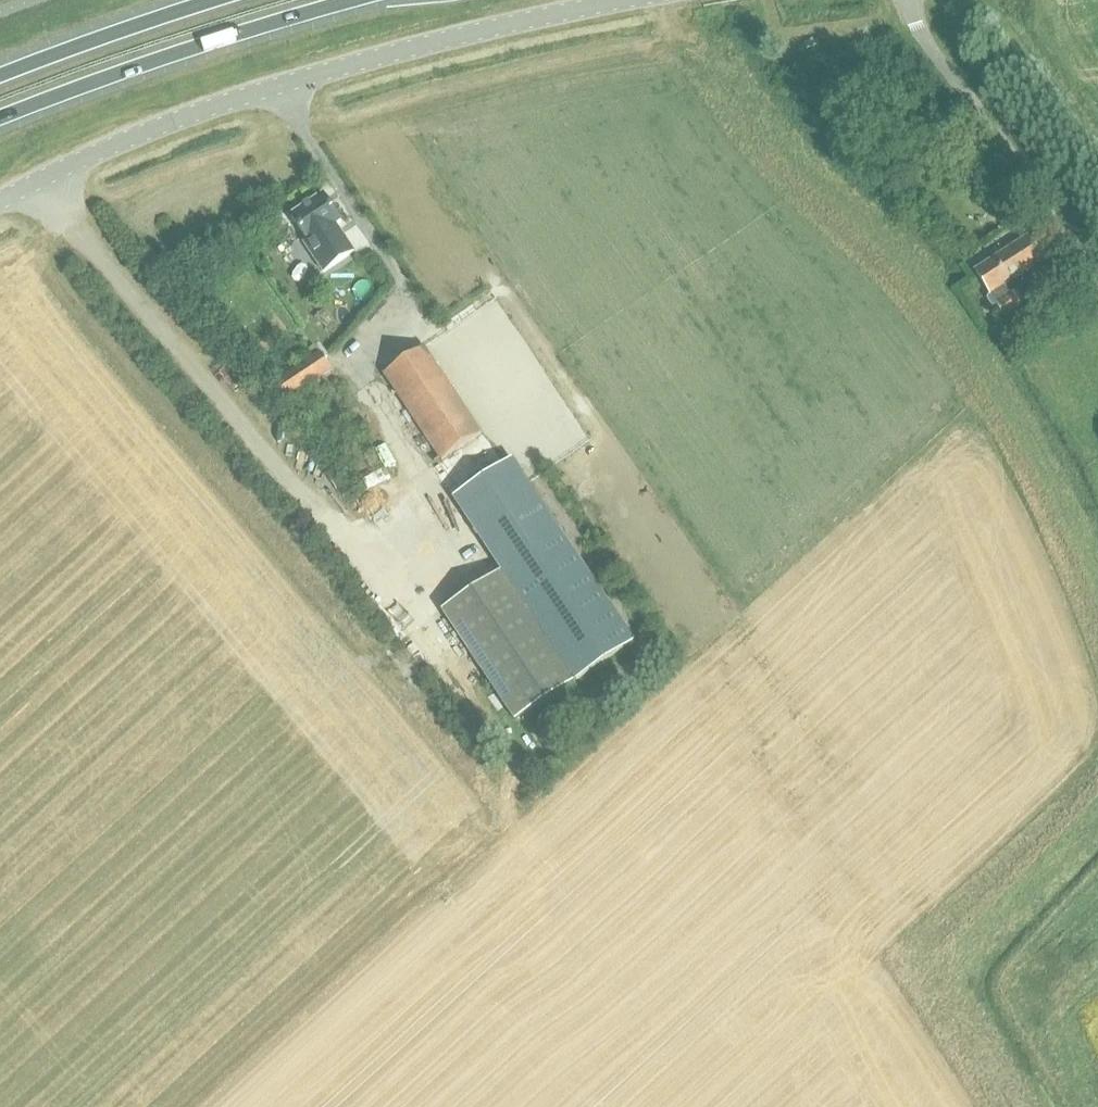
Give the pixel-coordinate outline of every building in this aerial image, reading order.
[(323,198),(294,218),(310,242),(311,241),(330,269),(351,255),(332,227),(340,222),(323,198)] [(1003,286),(1043,261),(1027,237),(975,271),(990,294),(986,299),(991,306),(997,306),(1004,316),(1027,302),(1019,290),(1009,296),(1003,286)] [(258,344),(246,356),(254,365),(267,354),(258,344)] [(442,460),(482,434),(424,348),(385,375),(442,460)] [(287,401),(331,371),(320,354),(276,383),(287,401)] [(502,572),(575,681),(636,642),(513,459),(453,500),(502,572)] [(575,681),(502,572),(443,612),(480,668),(515,721),(575,681)]
